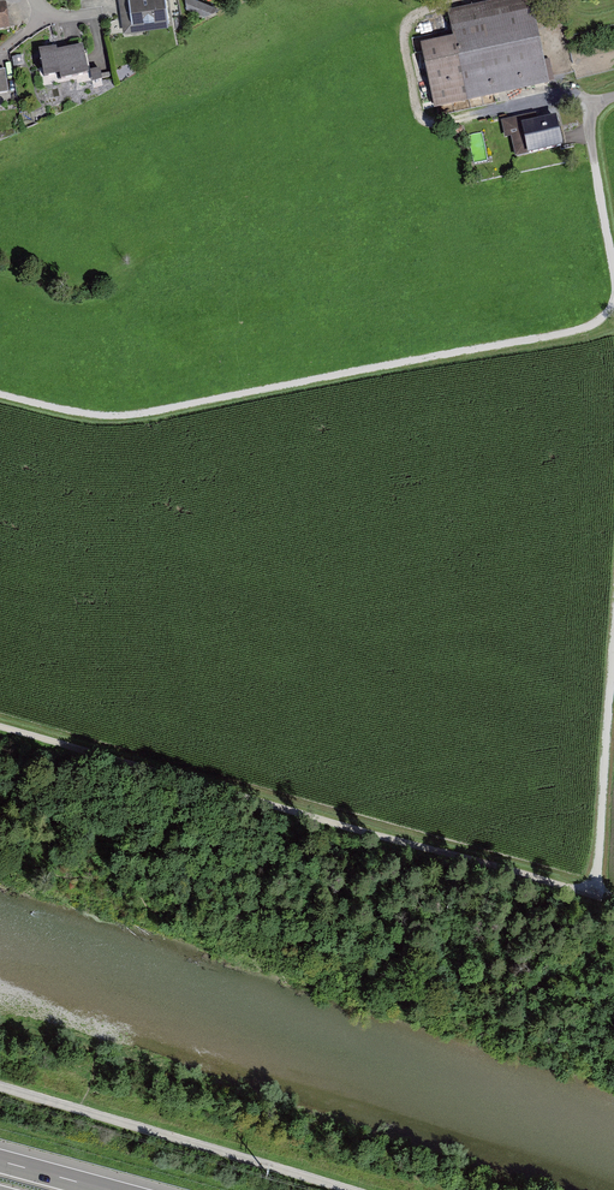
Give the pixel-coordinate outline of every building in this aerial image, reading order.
[(124,30),(168,27),(166,0),(121,0),(124,30)] [(198,0),(187,0),(188,9),(205,16),(218,9),(198,0)] [(423,44),(436,107),(548,84),(530,0),(496,0),(448,10),(454,37),(423,44)] [(8,27),(6,3),(0,4),(0,28),(8,27)] [(57,48),(42,50),(46,77),(59,75),(60,80),(88,76),(84,47),(57,51),(57,48)] [(94,83),(104,82),(102,68),(92,69),(94,83)] [(511,136),(515,158),(528,155),(563,147),(560,133),(556,117),(522,124),(520,116),(501,120),(505,138),(511,136)]
